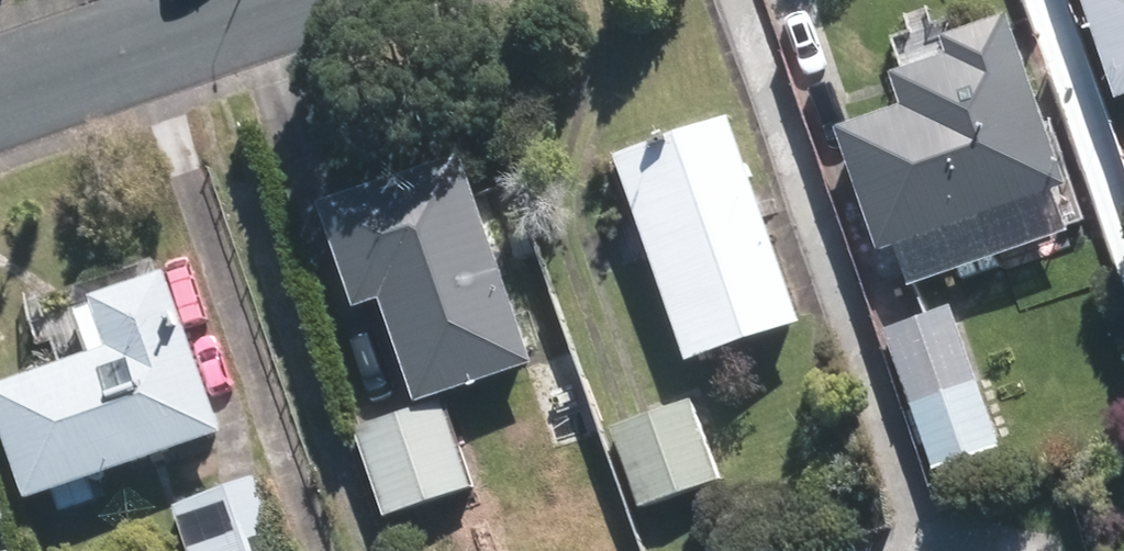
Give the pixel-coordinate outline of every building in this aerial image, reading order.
[(935,103),(869,126),(908,237),(1081,176),(1025,17),(977,33),(982,48),(922,69),(935,103)] [(743,120),(643,157),(713,345),(813,308),(743,120)] [(470,160),(351,201),(381,287),(413,276),(450,383),(538,353),(470,160)] [(136,347),(19,385),(52,483),(229,426),(179,275),(119,295),(136,347)] [(953,296),(889,319),(941,460),(1005,437),(953,296)] [(698,401),(621,427),(646,499),(723,473),(698,401)] [(452,407),(368,434),(392,510),(476,483),(452,407)] [(182,501),(198,550),(265,550),(243,481),(182,501)]
